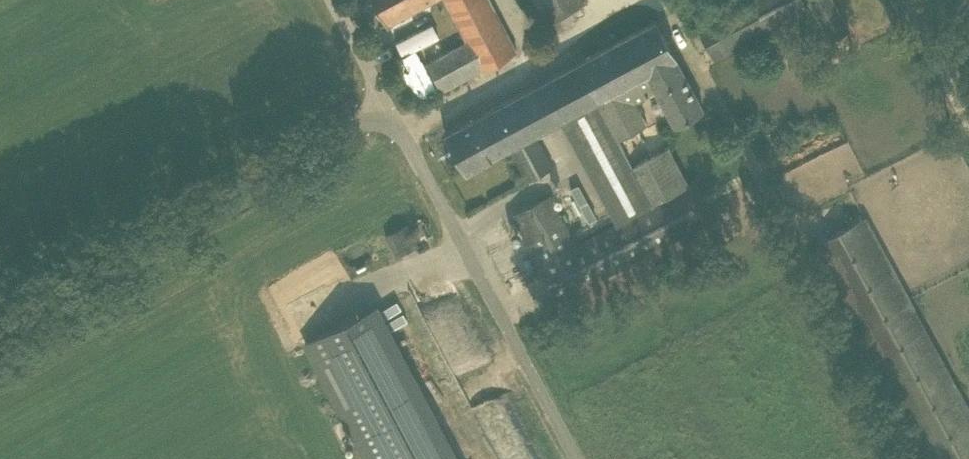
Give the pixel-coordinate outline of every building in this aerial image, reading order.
[(388,23),(431,0),(376,0),(388,23)] [(467,41),(427,62),(441,90),(517,49),(490,0),(445,0),(467,41)] [(548,22),(584,3),(582,0),(536,0),(548,22)] [(732,44),(807,3),(806,0),(745,0),(699,25),(714,54),(732,44)] [(831,0),(809,0),(831,40),(848,31),(831,0)] [(560,119),(616,223),(689,184),(669,146),(661,151),(635,101),(657,89),(675,122),(704,108),(656,19),(445,132),(466,171),(509,148),(527,180),(554,166),(536,132),(560,119)] [(550,194),(530,204),(513,213),(557,299),(715,217),(697,182),(575,244),(550,194)] [(864,216),(815,243),(933,458),(968,458),(968,409),(864,216)] [(374,305),(307,341),(370,458),(455,458),(374,305)]
